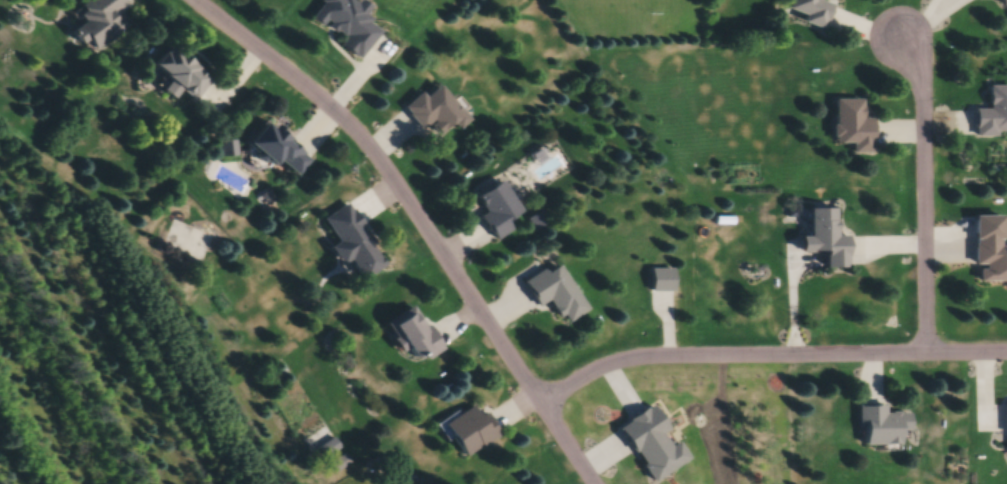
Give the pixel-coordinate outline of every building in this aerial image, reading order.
[(96,51),(130,30),(119,13),(129,6),(125,0),(92,0),(73,12),(96,51)] [(385,30),(368,17),(372,12),(356,0),(327,0),(312,19),(364,58),(385,30)] [(780,13),(819,27),(827,5),(814,0),(785,0),(780,13)] [(1000,12),(1006,8),(1006,0),(992,0),(1000,12)] [(197,101),(215,81),(176,45),(157,65),(197,101)] [(426,94),(407,106),(424,132),(435,124),(444,138),(470,121),(446,84),(428,97),(426,94)] [(971,109),(971,135),(1006,135),(1006,85),(985,85),(985,109),(971,109)] [(869,153),(869,119),(859,119),(859,100),(831,100),(831,144),(849,144),(849,153),(869,153)] [(279,167),(283,162),(300,177),(315,161),(271,122),(252,144),(279,167)] [(507,182),(479,198),(489,214),(484,216),(498,240),(517,229),(512,220),(525,213),(507,182)] [(327,219),(365,281),(390,266),(352,203),(327,219)] [(843,236),(832,236),(832,209),(805,209),(805,237),(796,237),(796,252),(822,252),(822,267),(843,267),(843,236)] [(974,265),(974,281),(1006,281),(1006,245),(997,245),(997,215),(969,215),(969,265),(974,265)] [(213,237),(174,220),(163,246),(202,263),(213,237)] [(554,300),(567,325),(591,311),(563,262),(528,282),(542,307),(554,300)] [(677,291),(677,269),(653,269),(653,291),(677,291)] [(395,321),(422,364),(445,349),(418,306),(395,321)] [(503,440),(485,404),(449,421),(466,456),(503,440)] [(622,427),(657,483),(694,460),(659,404),(622,427)] [(895,412),(881,412),(881,406),(857,406),(858,448),(896,447),(895,412)] [(343,449),(336,438),(321,449),(328,459),(343,449)] [(333,462),(336,469),(350,462),(347,456),(333,462)]
